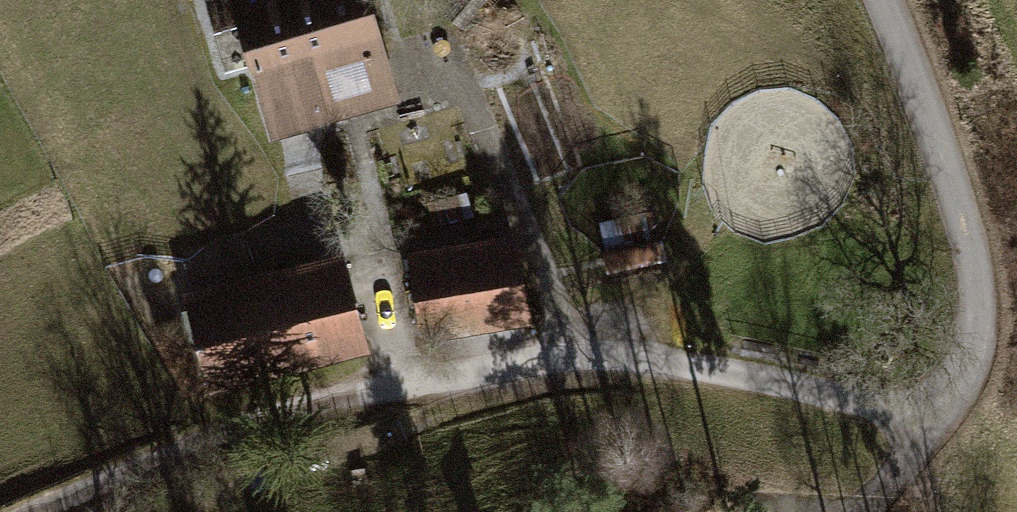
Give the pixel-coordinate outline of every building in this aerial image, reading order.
[(280,146),(409,116),(382,0),(246,0),(280,146)] [(533,247),(424,263),(437,346),(546,330),(533,247)] [(360,267),(194,305),(217,405),(382,367),(360,267)]
